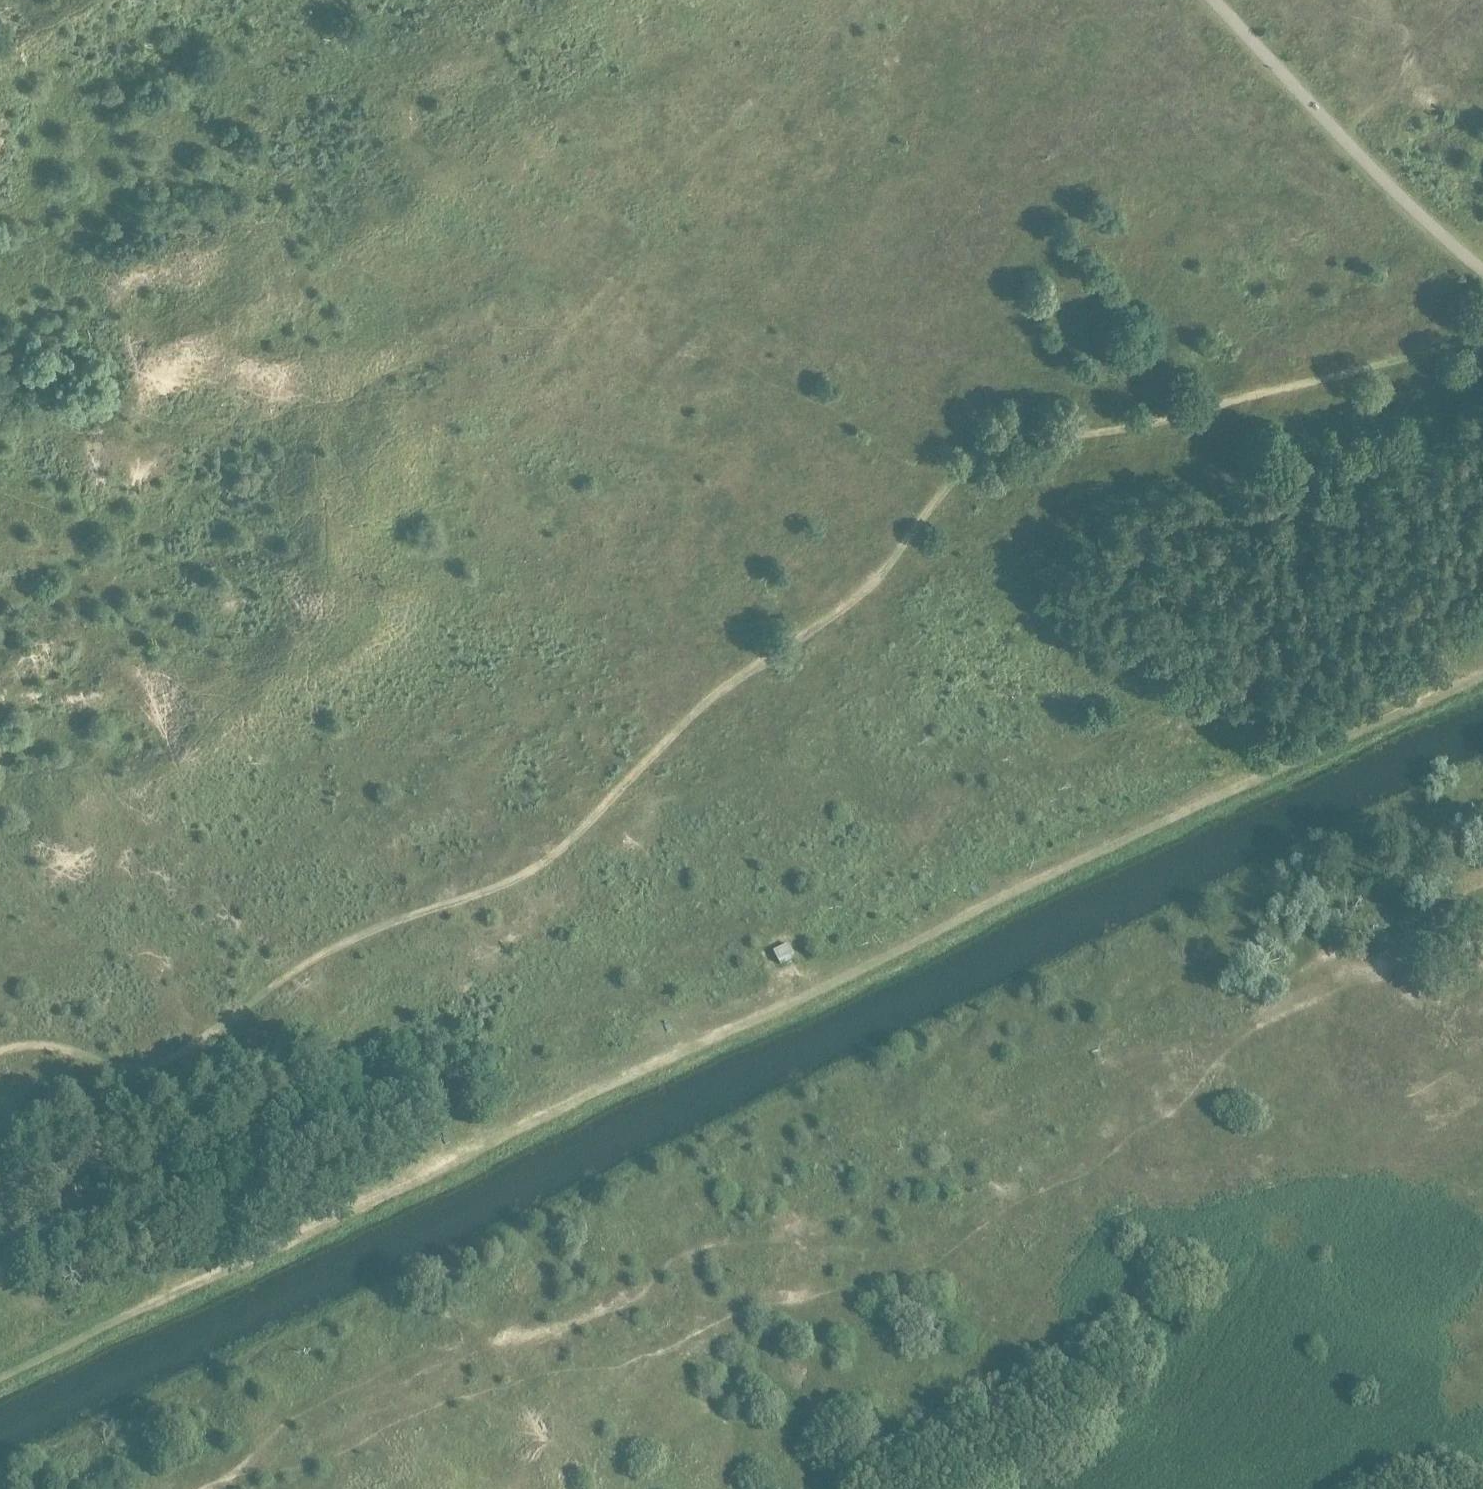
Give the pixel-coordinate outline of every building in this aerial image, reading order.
[(789,942),(773,950),(779,962),(795,955),(789,942)]
